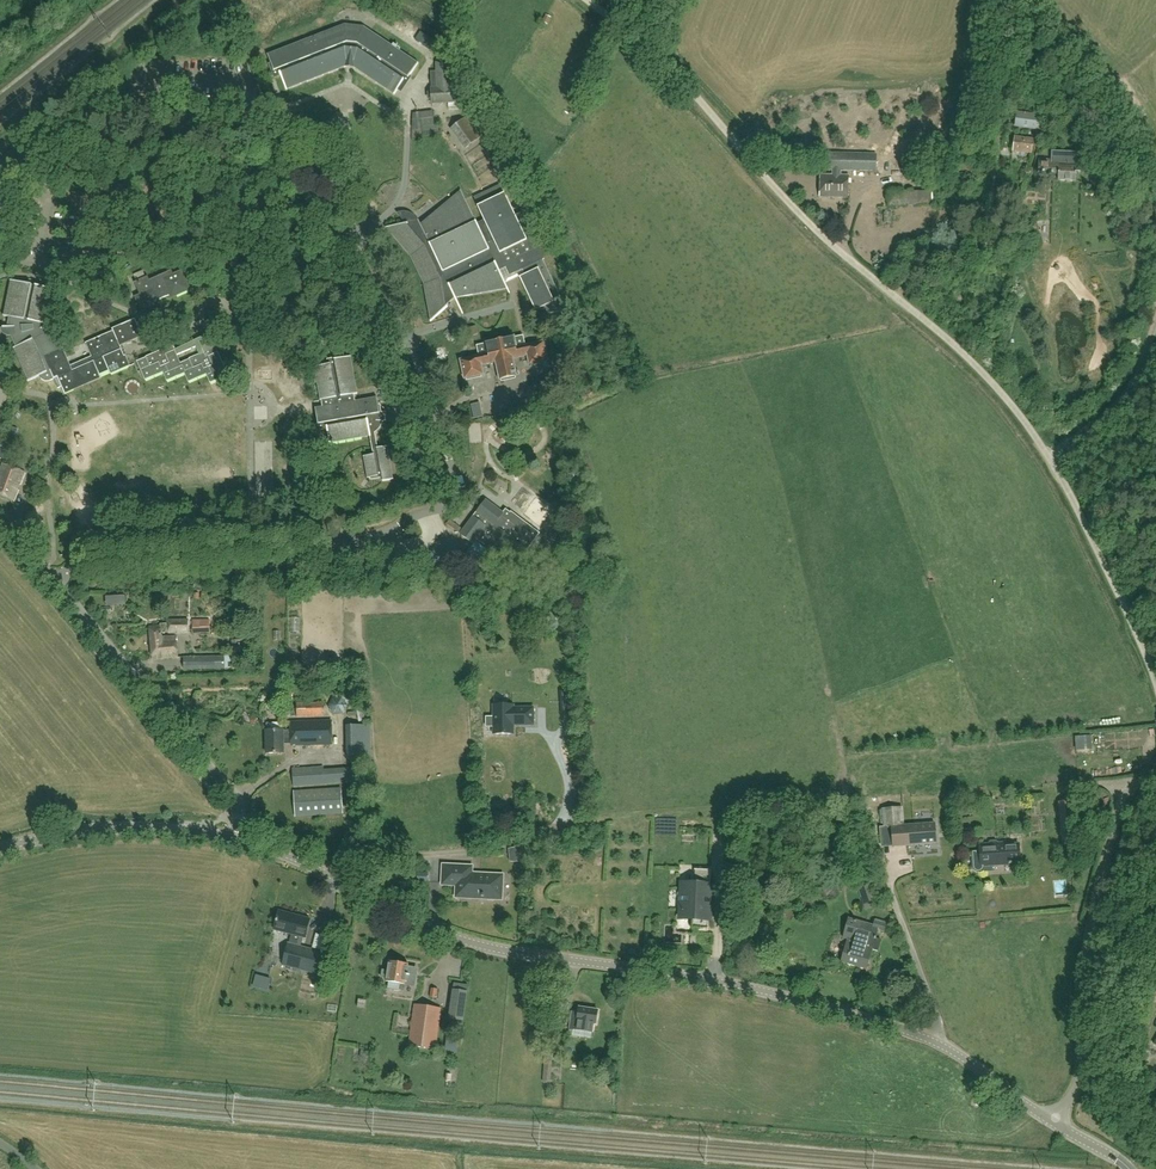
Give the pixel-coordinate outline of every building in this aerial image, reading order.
[(418,63),(370,31),(368,34),(362,31),(345,29),(339,31),(338,28),(268,55),(276,76),(281,75),(287,91),(288,90),(347,66),(347,61),(354,62),(353,67),(395,95),(404,81),(406,82),(418,63)] [(431,72),(431,87),(432,102),(462,100),(461,85),(453,85),(452,62),(436,62),(436,72),(431,72)] [(1015,127),(1036,130),(1038,115),(1017,112),(1015,127)] [(478,138),(465,120),(453,128),(466,146),(467,147),(467,146),(478,138),(479,138),(478,137),(478,138)] [(1032,153),(1034,139),(1014,137),(1013,151),(1032,153)] [(848,198),(848,177),(841,177),(841,171),(876,172),(876,156),(830,155),(829,170),(833,171),(833,176),(821,176),(820,198),(848,198)] [(1075,181),(1075,161),(1070,160),(1070,155),(1056,155),(1056,160),(1037,160),(1037,174),(1057,174),(1057,181),(1075,181)] [(545,259),(522,212),(515,216),(505,194),(477,207),(485,221),(478,225),(461,190),(460,190),(461,191),(454,197),(453,197),(454,197),(448,203),(447,202),(447,203),(441,208),(440,208),(440,209),(434,214),(428,219),(427,220),(421,225),(419,220),(418,220),(417,219),(416,217),(415,216),(413,215),(413,214),(411,213),(409,213),(409,212),(407,212),(406,212),(405,212),(403,212),(401,212),(399,212),(399,213),(397,214),(406,224),(386,228),(387,228),(390,231),(389,231),(390,232),(395,238),(400,244),(401,245),(401,244),(406,250),(406,251),(411,256),(410,256),(411,256),(414,262),(413,262),(414,263),(417,270),(417,271),(418,270),(421,277),(421,278),(424,284),(424,285),(424,284),(425,291),(425,292),(426,292),(427,299),(427,300),(429,307),(428,307),(428,308),(429,308),(430,316),(431,320),(430,321),(431,322),(448,307),(447,306),(446,307),(446,305),(455,298),(463,314),(456,298),(464,296),(464,297),(464,296),(472,295),(473,295),(481,293),(489,292),(490,292),(490,291),(498,290),(507,288),(509,293),(510,293),(499,270),(506,267),(509,273),(510,275),(513,274),(520,271),(522,270),(525,275),(519,278),(520,278),(521,278),(523,283),(522,283),(523,284),(523,283),(526,288),(525,288),(525,289),(526,289),(528,294),(531,299),(530,299),(530,300),(531,299),(533,304),(533,305),(534,305),(535,307),(536,310),(535,310),(535,311),(539,309),(540,311),(545,309),(548,315),(567,306),(563,297),(561,298),(543,260),(545,259)] [(932,205),(932,191),(889,191),(889,206),(932,205)] [(190,289),(182,272),(170,277),(167,272),(150,280),(148,276),(146,277),(143,270),(134,275),(137,281),(135,282),(141,295),(136,297),(144,314),(161,307),(158,299),(171,294),(172,297),(190,289)] [(65,393),(102,377),(101,374),(109,370),(110,373),(129,365),(120,344),(142,334),(135,318),(112,328),(113,331),(86,343),(92,357),(69,367),(62,349),(63,349),(62,348),(61,349),(54,331),(55,331),(54,330),(52,331),(49,325),(50,325),(50,324),(49,324),(50,316),(51,315),(50,315),(52,307),(54,299),(54,298),(55,290),(57,290),(57,289),(10,280),(10,281),(11,281),(10,289),(9,290),(10,290),(8,298),(6,306),(6,307),(5,315),(3,315),(3,316),(11,317),(9,327),(3,327),(3,328),(14,327),(15,335),(11,336),(13,336),(17,346),(13,348),(14,349),(15,348),(18,356),(18,357),(22,364),(21,364),(22,365),(25,372),(25,373),(29,380),(28,381),(28,382),(40,376),(41,378),(42,380),(44,381),(46,381),(49,381),(51,380),(54,379),(58,388),(62,387),(65,394),(65,393)] [(478,334),(476,327),(466,329),(468,336),(478,334)] [(228,375),(216,348),(210,333),(175,350),(178,355),(196,346),(200,355),(181,363),(173,345),(137,361),(146,380),(163,372),(167,380),(185,373),(189,382),(206,374),(210,383),(228,375)] [(513,359),(518,358),(518,357),(522,356),(522,357),(528,356),(530,364),(548,360),(544,342),(526,346),(525,344),(523,335),(514,337),(485,343),(476,345),(478,355),(479,354),(479,356),(461,360),(465,378),(483,375),(481,366),(487,364),(490,363),(490,364),(496,362),(500,380),(516,376),(513,359)] [(380,416),(377,397),(376,397),(355,401),(354,394),(358,394),(358,393),(357,393),(351,357),(351,356),(335,359),(330,360),(330,364),(314,367),(315,367),(321,399),(322,399),(322,400),(335,398),(336,405),(316,408),(316,407),(315,408),(318,424),(316,425),(315,427),(316,429),(317,430),(319,430),(327,429),(330,443),(331,443),(331,442),(370,435),(370,436),(374,454),(363,456),(364,457),(368,477),(367,477),(367,478),(378,476),(382,475),(383,480),(382,481),(383,481),(394,479),(393,479),(387,447),(388,447),(388,446),(377,448),(374,431),(376,430),(378,428),(379,427),(380,425),(380,423),(381,421),(384,422),(384,421),(385,421),(383,415),(380,416)] [(9,443),(2,442),(0,449),(0,459),(5,460),(9,443)] [(24,471),(3,463),(0,471),(0,494),(14,499),(24,471)] [(514,567),(540,533),(511,511),(507,516),(486,500),(460,534),(473,543),(476,539),(514,567)] [(461,528),(450,520),(447,524),(458,532),(461,528)] [(553,527),(549,539),(555,541),(559,529),(553,527)] [(468,557),(480,566),(490,552),(479,543),(468,557)] [(178,656),(176,635),(161,636),(161,633),(188,631),(187,618),(165,620),(166,623),(160,623),(160,625),(149,626),(152,658),(178,656)] [(209,620),(208,620),(193,620),(193,634),(209,634),(209,620)] [(224,656),(208,657),(184,657),(184,669),(225,669),(225,668),(236,668),(235,655),(224,656)] [(170,673),(170,662),(154,663),(154,673),(170,673)] [(570,690),(562,691),(563,699),(571,699),(571,698),(570,690)] [(323,715),(322,702),(297,703),(297,715),(323,715)] [(487,717),(487,726),(494,726),(494,734),(513,734),(513,725),(518,725),(534,725),(534,708),(513,708),(514,705),(494,705),(494,717),(487,717)] [(332,744),(332,720),(291,721),(291,733),(283,733),(283,729),(266,730),(266,753),(284,752),(283,744),(292,744),(292,745),(332,744)] [(372,756),(371,724),(346,725),(347,756),(372,756)] [(509,743),(502,743),(503,763),(510,763),(509,743)] [(293,787),(353,783),(352,768),(324,769),(324,767),(292,769),(293,787)] [(342,814),(341,789),(294,792),(295,816),(342,814)] [(937,843),(935,823),(905,826),(903,807),(886,809),(886,808),(872,809),(873,828),(884,827),(885,847),(937,843)] [(1022,862),(1020,849),(1020,843),(1009,844),(1009,843),(980,845),(980,851),(973,852),(974,867),(974,868),(974,869),(975,869),(976,870),(977,871),(978,871),(979,871),(980,871),(981,870),(982,870),(982,869),(983,868),(983,867),(1011,865),(1011,863),(1022,862)] [(968,860),(967,850),(954,851),(955,861),(968,860)] [(469,875),(470,868),(444,867),(444,883),(458,883),(457,895),(465,896),(467,897),(473,898),(475,896),(487,897),(489,899),(495,899),(497,897),(499,897),(500,877),(469,875)] [(711,870),(695,869),(694,884),(684,883),(683,895),(686,895),(685,903),(683,903),(682,918),(692,919),(692,928),(708,928),(710,903),(711,903),(711,898),(710,898),(711,870)] [(417,872),(417,882),(427,882),(428,872),(417,872)] [(878,899),(872,883),(858,888),(863,904),(878,899)] [(675,908),(676,892),(667,892),(667,908),(675,908)] [(319,975),(324,953),(296,945),(299,936),(305,937),(310,919),(279,911),(274,929),(291,934),(289,943),(288,943),(282,965),(319,975)] [(842,939),(847,940),(841,962),(848,964),(854,966),(867,969),(873,950),(878,951),(882,940),(876,938),(878,930),(887,933),(890,924),(875,920),(873,925),(848,918),(842,939)] [(414,987),(417,969),(409,968),(409,965),(389,961),(388,971),(383,971),(381,978),(386,979),(386,982),(404,986),(404,985),(414,987)] [(463,1021),(468,985),(454,983),(449,1019),(463,1021)] [(436,1049),(441,1008),(415,1004),(410,1045),(436,1049)] [(596,1024),(598,1011),(580,1008),(579,1013),(572,1012),(569,1030),(593,1033),(594,1024),(596,1024)] [(447,1034),(444,1051),(456,1053),(459,1036),(447,1034)] [(547,1052),(553,1055),(557,1042),(551,1040),(547,1052)] [(545,1052),(543,1082),(551,1082),(553,1055),(547,1052),(545,1052)]
